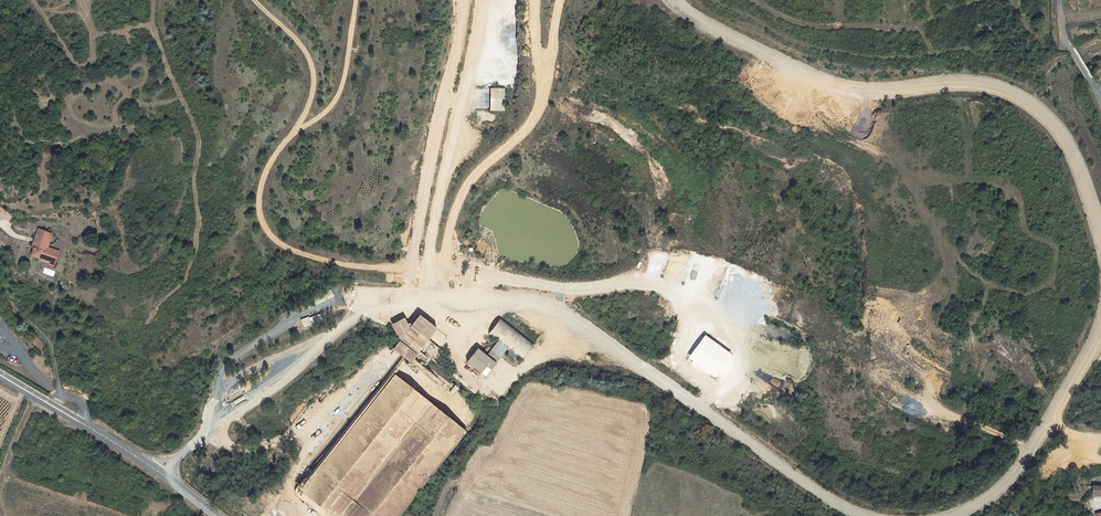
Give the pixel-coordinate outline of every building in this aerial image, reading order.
[(491,88),(489,110),(504,112),(506,89),(491,88)] [(0,208),(0,214),(4,218),(6,216),(12,217),(15,214),(3,204),(0,208)] [(62,231),(50,226),(40,252),(59,259),(63,246),(57,244),(62,231)] [(63,246),(59,259),(63,260),(68,248),(63,246)] [(331,290),(303,303),(306,310),(334,296),(331,290)] [(320,313),(313,316),(315,323),(323,320),(320,313)] [(399,340),(393,348),(410,362),(416,354),(425,361),(432,352),(438,357),(443,351),(428,339),(436,329),(419,315),(410,327),(404,317),(391,325),(399,340)] [(309,318),(299,321),(302,328),(312,324),(309,318)] [(534,344),(500,318),(488,334),(498,341),(486,356),(477,348),(467,362),(485,377),(507,349),(522,360),(534,344)] [(717,376),(733,353),(705,334),(689,357),(717,376)] [(332,515),(400,515),(467,432),(394,374),(301,492),(332,515)] [(1092,486),(1092,494),(1100,495),(1100,487),(1092,486)]
